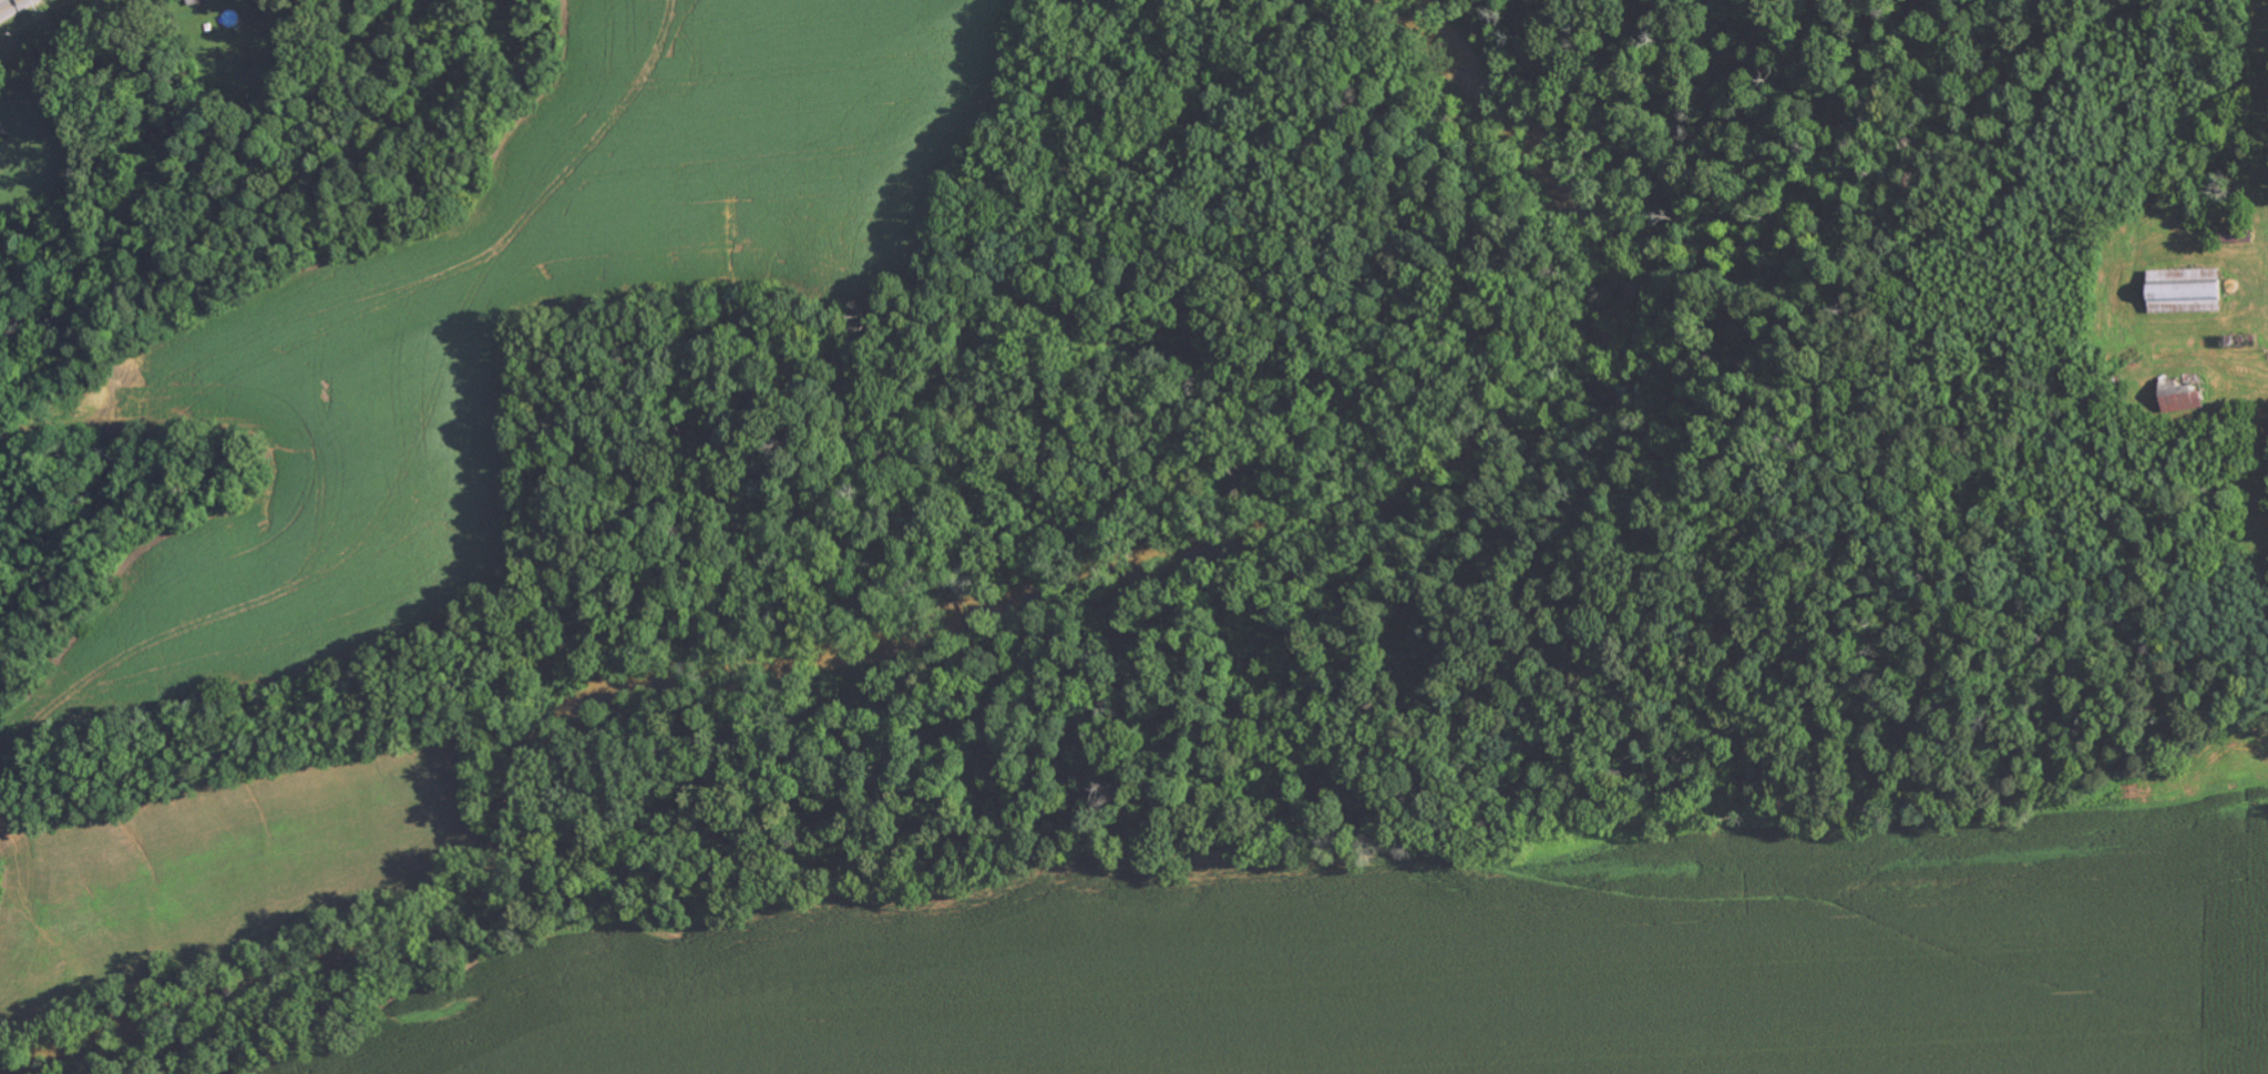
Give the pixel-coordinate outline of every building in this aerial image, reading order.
[(2155,313),(2227,311),(2226,269),(2153,271),(2155,313)] [(2165,394),(2165,411),(2210,410),(2209,393),(2165,394)]
